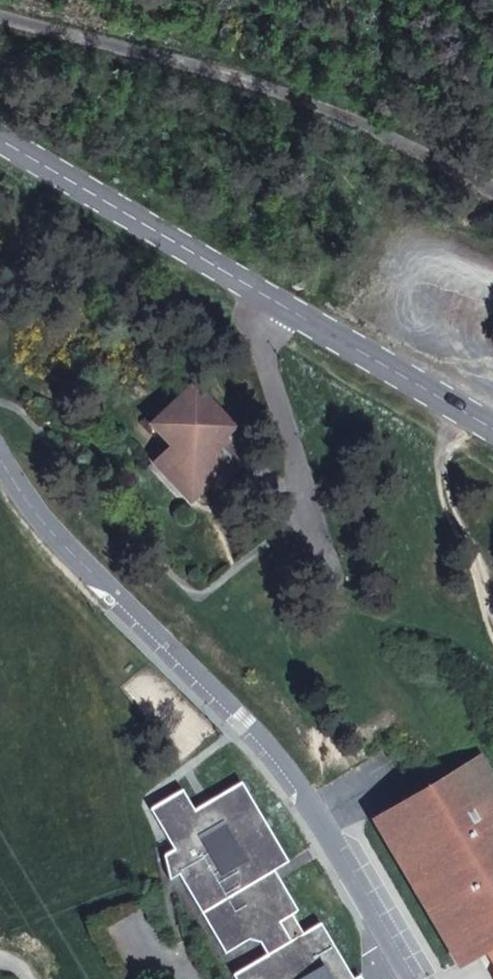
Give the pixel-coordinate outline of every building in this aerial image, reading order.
[(229,426),(192,387),(152,425),(170,444),(152,461),(189,499),(204,482),(215,493),(236,471),(210,444),(229,426)] [(373,820),(458,967),(483,953),(492,970),(492,763),(488,754),(373,820)] [(147,810),(171,851),(162,856),(168,879),(176,874),(224,954),(247,940),(258,943),(265,955),(231,975),(234,978),(352,978),(318,923),(301,934),(289,915),(295,911),(271,871),(287,861),(240,783),(193,810),(181,790),(147,810)]
